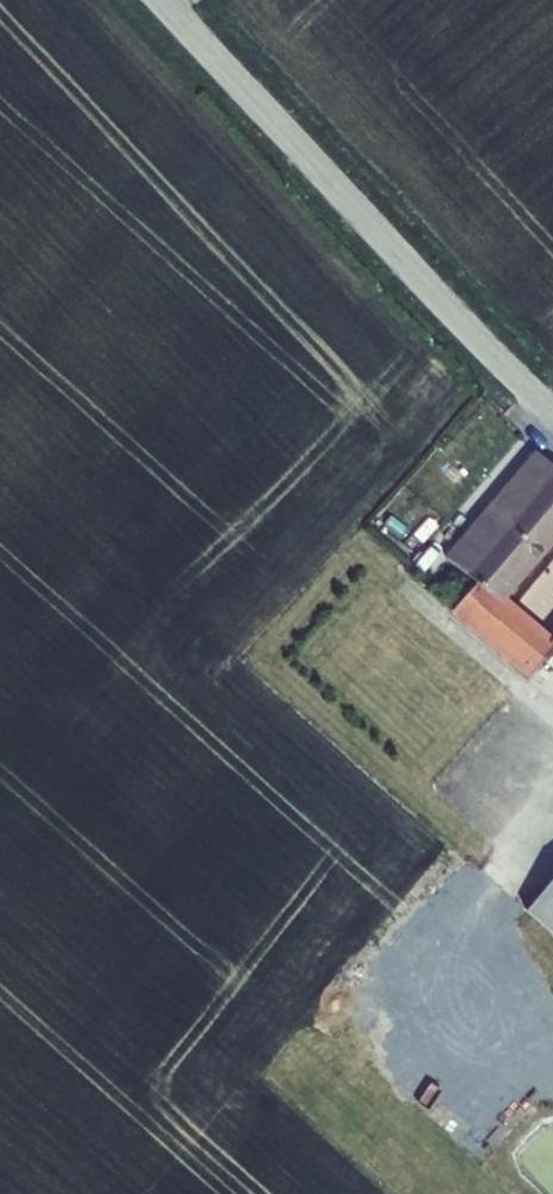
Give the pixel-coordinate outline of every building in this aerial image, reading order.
[(537,454),(527,444),(494,479),(502,486),(537,454)] [(439,551),(462,573),(443,593),(552,696),(552,622),(535,642),(484,596),(550,522),(552,525),(552,469),(537,454),(502,486),(494,479),(458,518),(464,524),(439,551)] [(458,518),(433,545),(439,551),(464,524),(458,518)] [(504,895),(552,940),(552,842),(504,895)]
